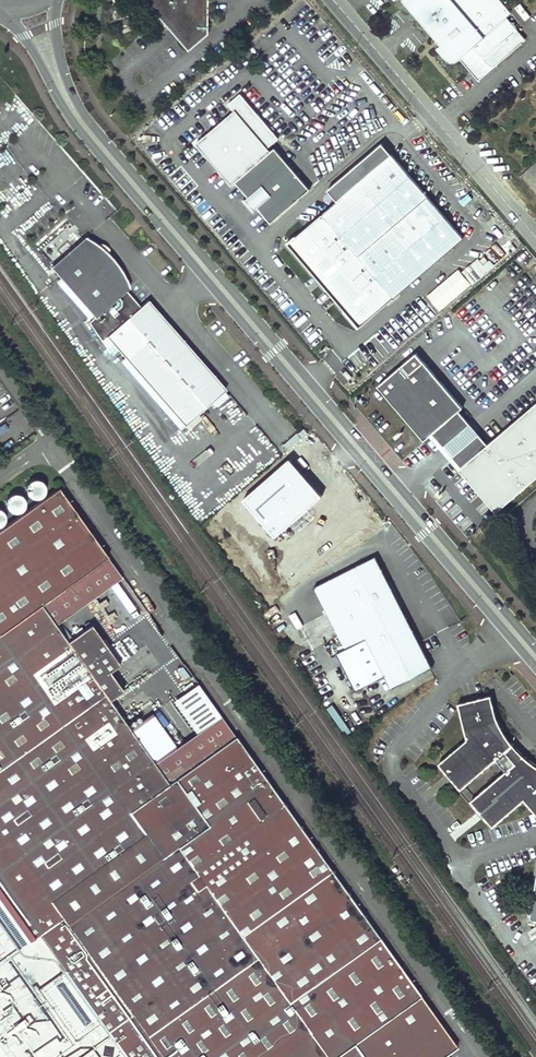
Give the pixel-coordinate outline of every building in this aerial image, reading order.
[(188,47),(206,31),(206,0),(147,0),(188,47)] [(434,36),(436,34),(443,41),(440,44),(436,47),(446,59),(451,60),(455,60),(457,59),(473,45),(479,52),(481,54),(484,54),(487,53),(513,31),(502,19),(506,16),(510,12),(500,0),(403,0),(434,36)] [(525,20),(531,15),(521,2),(515,7),(525,20)] [(516,28),(506,16),(502,19),(513,31),(516,28)] [(516,28),(513,31),(521,40),(524,37),(516,28)] [(521,40),(513,31),(487,53),(487,54),(485,57),(485,58),(486,60),(490,64),(492,65),(493,65),(521,40)] [(436,34),(434,36),(440,44),(443,41),(436,34)] [(228,102),(234,109),(196,141),(215,164),(231,183),(235,180),(271,149),(268,146),(279,137),(241,92),(228,102)] [(471,123),(466,127),(473,136),(478,131),(471,123)] [(462,237),(381,141),(326,188),(337,200),(288,242),(354,320),(462,237)] [(309,188),(274,146),(271,149),(235,180),(249,196),(246,198),(250,203),(254,207),(256,205),(270,221),(309,188)] [(94,242),(87,238),(52,268),(95,320),(89,325),(104,341),(109,336),(186,425),(227,390),(150,301),(142,307),(127,291),(131,288),(127,281),(124,274),(119,267),(113,259),(107,253),(104,250),(100,247),(94,242)] [(474,263),(480,274),(492,267),(486,256),(474,263)] [(427,295),(439,310),(471,283),(459,268),(427,295)] [(461,408),(415,354),(384,380),(431,435),(458,412),(461,408)] [(478,454),(482,458),(460,469),(476,487),(491,504),(490,506),(496,513),(535,478),(535,403),(487,446),(478,454)] [(478,454),(487,446),(458,412),(431,435),(460,469),(482,458),(478,454)] [(476,487),(460,469),(459,470),(490,506),(491,504),(476,487)] [(32,481),(29,484),(28,488),(29,491),(30,494),(33,497),(36,498),(40,499),(43,497),(46,495),(47,492),(48,488),(47,485),(45,482),(42,480),(38,479),(35,480),(32,481)] [(444,1056),(457,1046),(221,715),(176,747),(154,762),(130,728),(121,715),(116,708),(110,700),(121,693),(124,691),(110,672),(120,665),(91,625),(68,641),(56,624),(42,604),(108,557),(59,488),(0,530),(0,1056),(443,1056),(444,1056)] [(10,498),(8,501),(8,504),(9,508),(12,511),(15,512),(18,513),(22,512),(25,510),(27,507),(28,503),(27,500),(25,497),(22,494),(19,493),(15,494),(12,495),(10,498)] [(432,666),(375,555),(315,586),(346,649),(336,654),(355,690),(385,674),(392,687),(432,666)] [(122,576),(108,557),(42,604),(56,624),(122,576)] [(131,708),(121,693),(110,700),(116,708),(121,715),(131,708)] [(526,757),(521,753),(512,743),(509,739),(506,734),(501,727),(499,723),(495,712),(491,694),(458,702),(466,738),(438,763),(460,788),(500,755),(502,756),(500,758),(499,759),(499,762),(500,763),(501,765),(503,766),(505,765),(508,764),(510,766),(470,800),(492,826),(509,811),(524,798),(535,813),(535,764),(526,757)] [(130,728),(154,762),(176,747),(152,713),(130,728)]
